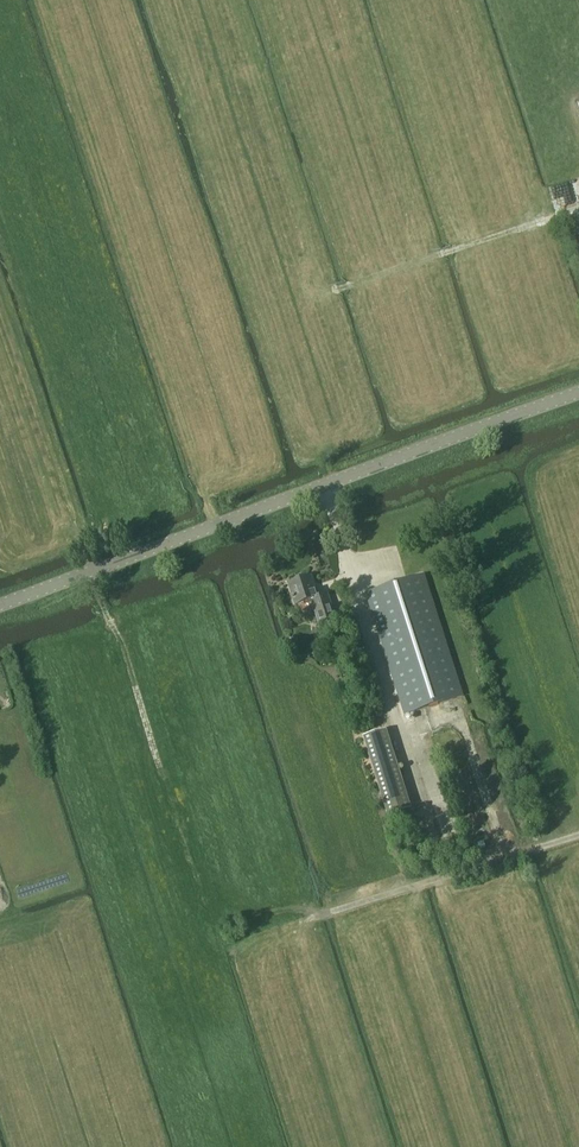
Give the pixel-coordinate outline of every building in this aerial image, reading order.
[(404,715),(463,696),(425,576),(366,594),(404,715)] [(310,577),(289,584),(295,605),(309,601),(313,612),(314,612),(319,625),(337,620),(329,594),(316,598),(310,577)] [(364,739),(388,817),(411,810),(386,732),(364,739)]
